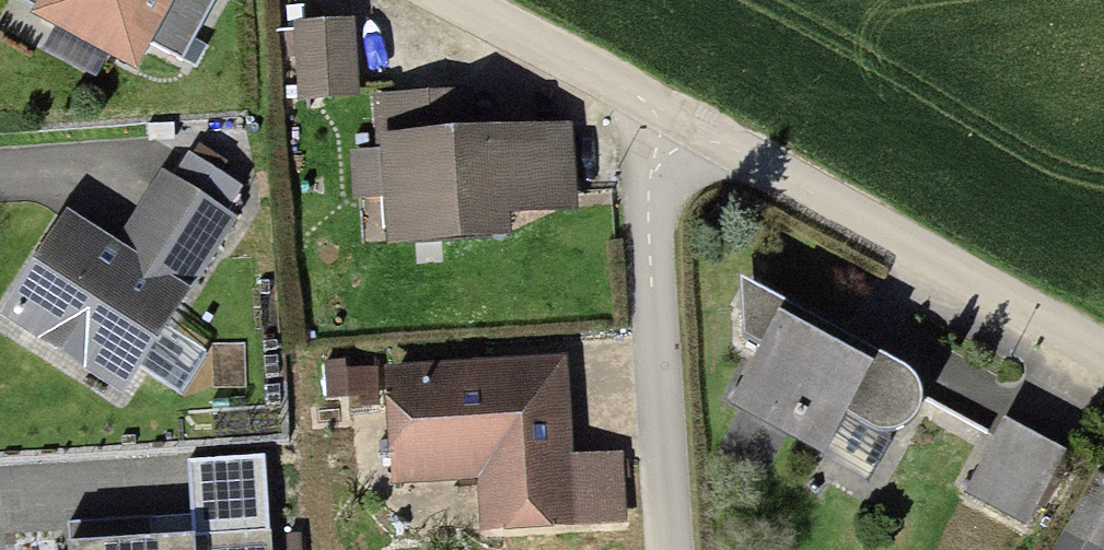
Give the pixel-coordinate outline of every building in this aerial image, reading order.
[(217,0),(28,0),(62,19),(45,48),(96,77),(122,30),(181,64),(217,0)] [(287,37),(289,110),(344,108),(342,35),(287,37)] [(375,152),(466,147),(464,104),(372,110),(375,152)] [(466,147),(375,152),(380,253),(489,247),(488,227),(568,223),(563,141),(466,147)] [(67,217),(6,314),(124,388),(231,219),(222,214),(238,188),(220,177),(230,161),(200,142),(175,180),(164,173),(116,247),(67,217)] [(901,382),(729,290),(727,351),(743,363),(759,331),(850,377),(833,411),(873,433),(885,437),(892,436),(902,433),(907,422),(909,409),(906,396),(901,382)] [(850,377),(759,331),(743,363),(715,417),(806,463),(833,411),(850,377)] [(550,374),(380,381),(385,489),(477,485),(479,537),(611,532),(609,467),(554,470),(550,374)] [(1054,467),(992,436),(961,499),(1022,530),(1054,467)] [(1098,473),(1056,549),(1103,549),(1103,476),(1098,473)] [(268,527),(151,535),(149,514),(69,520),(71,549),(269,549),(268,527)]
